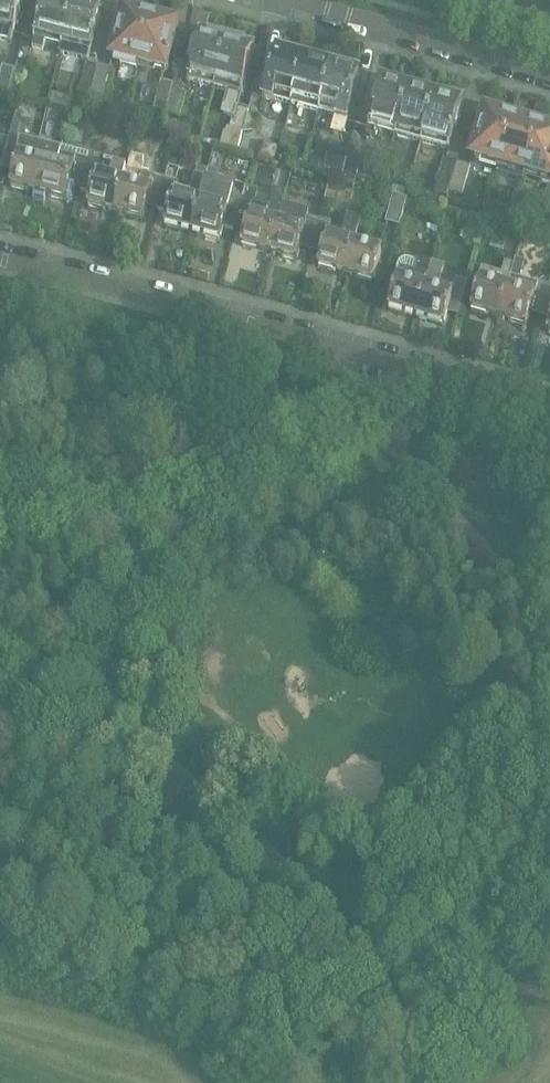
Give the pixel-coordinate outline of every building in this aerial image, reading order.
[(12,35),(17,16),(18,14),(19,13),(19,10),(19,8),(21,0),(0,0),(0,33),(12,35)] [(63,47),(74,0),(73,0),(43,0),(40,13),(38,15),(37,17),(37,19),(38,21),(33,40),(63,47)] [(74,0),(63,47),(80,51),(78,59),(86,62),(88,53),(89,54),(94,35),(95,34),(96,31),(96,29),(96,27),(101,7),(74,0)] [(110,59),(139,66),(151,18),(122,11),(110,59)] [(151,18),(139,66),(166,72),(177,25),(151,18)] [(216,84),(228,38),(209,33),(200,31),(200,33),(187,82),(198,85),(200,79),(216,84)] [(253,45),(228,38),(216,84),(230,87),(223,115),(232,117),(229,130),(227,129),(226,134),(223,133),(219,150),(236,155),(242,133),(247,115),(248,111),(237,108),(253,45)] [(273,101),(291,106),(303,61),(304,58),(276,51),(275,53),(274,53),(262,100),(273,103),(273,101)] [(291,106),(319,113),(332,66),(304,58),(303,61),(291,106)] [(78,92),(90,95),(98,67),(97,66),(97,64),(86,62),(78,92)] [(17,63),(14,76),(22,78),(25,65),(17,63)] [(332,66),(319,113),(337,118),(333,133),(342,136),(359,75),(358,75),(359,73),(332,66)] [(98,67),(90,95),(103,98),(110,70),(98,67)] [(394,137),(409,87),(379,78),(376,91),(371,109),(373,109),(368,130),(370,130),(368,136),(377,139),(379,133),(394,137)] [(9,95),(12,82),(0,79),(0,93),(9,95)] [(153,110),(167,114),(173,91),(172,91),(173,85),(160,82),(153,110)] [(409,87),(394,137),(421,145),(435,94),(409,87)] [(173,91),(167,114),(180,117),(186,94),(173,91)] [(435,94),(421,145),(447,152),(453,131),(455,132),(460,115),(464,102),(447,97),(435,94)] [(10,187),(39,194),(49,151),(21,144),(29,109),(19,106),(10,142),(3,172),(13,174),(10,187)] [(470,158),(497,165),(511,119),(484,111),(470,158)] [(247,115),(242,133),(253,131),(257,120),(247,115)] [(497,165),(524,174),(539,127),(536,126),(535,123),(526,120),(523,122),(511,119),(497,165)] [(524,174),(549,181),(549,130),(539,127),(524,174)] [(10,142),(0,139),(0,171),(3,172),(10,142)] [(340,181),(347,160),(349,152),(332,148),(324,177),(340,182),(340,181)] [(49,151),(39,194),(66,201),(69,188),(79,190),(87,160),(75,157),(49,151)] [(449,190),(457,162),(443,158),(435,186),(437,187),(436,192),(448,195),(449,190)] [(87,160),(79,190),(91,193),(88,206),(116,214),(124,183),(127,170),(99,163),(87,160)] [(347,160),(340,181),(355,185),(361,164),(347,160)] [(457,162),(449,190),(463,194),(470,166),(457,162)] [(164,180),(157,210),(168,213),(164,226),(192,233),(206,178),(196,175),(191,193),(175,188),(177,183),(164,180)] [(124,183),(116,214),(143,221),(147,208),(157,210),(164,180),(154,177),(151,190),(124,183)] [(206,178),(192,233),(220,241),(223,228),(233,230),(241,200),(244,188),(206,178)] [(392,194),(406,198),(408,191),(394,187),(392,194)] [(549,219),(549,189),(548,189),(540,216),(549,219)] [(241,200),(233,230),(244,233),(241,247),(268,254),(283,198),(284,192),(275,190),(271,206),(252,201),(252,203),(241,200)] [(386,224),(399,228),(406,201),(394,197),(386,224)] [(294,201),(283,198),(268,254),(297,261),(300,249),(309,251),(318,222),(307,219),(306,223),(292,219),(293,214),(291,213),(294,201)] [(484,221),(508,227),(513,211),(489,204),(484,221)] [(349,231),(356,233),(359,219),(353,218),(349,231)] [(330,225),(318,222),(309,251),(321,255),(318,267),(344,275),(352,245),(343,242),(345,235),(329,230),(330,225)] [(352,245),(344,275),(374,283),(382,253),(352,245)] [(388,310),(415,317),(430,263),(421,260),(421,263),(408,259),(406,260),(405,260),(403,261),(402,262),(388,310)] [(470,311),(497,318),(513,263),(506,261),(498,286),(479,281),(470,311)] [(430,263),(415,317),(444,325),(447,312),(458,316),(467,281),(457,278),(455,287),(441,283),(445,267),(430,263)] [(525,267),(513,263),(497,318),(526,327),(530,314),(538,316),(547,287),(538,285),(521,279),(525,267)] [(547,287),(538,316),(549,320),(549,288),(547,287)]
